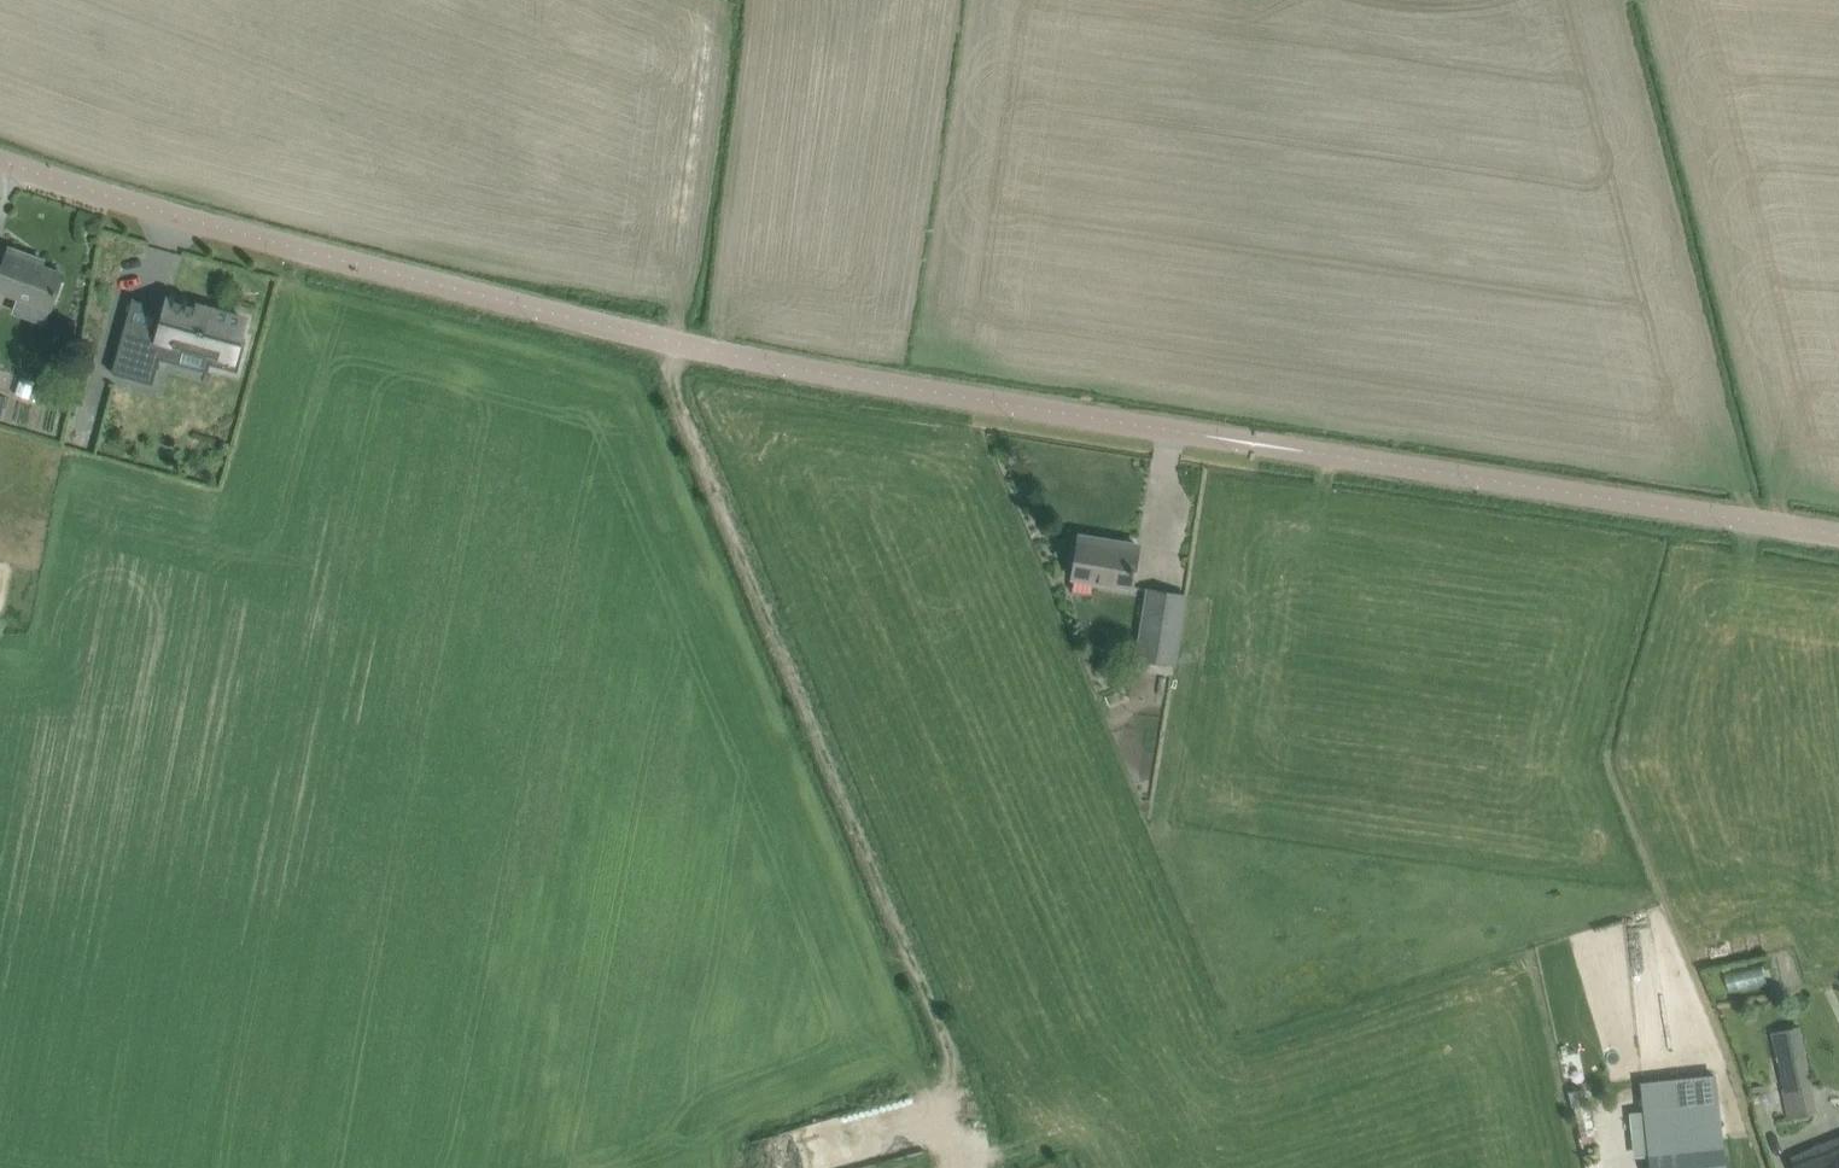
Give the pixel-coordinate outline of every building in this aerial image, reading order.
[(54,296),(62,273),(32,262),(34,256),(10,248),(0,274),(0,290),(50,308),(54,296)] [(239,339),(244,320),(169,299),(160,332),(126,322),(112,374),(153,385),(160,359),(166,361),(171,342),(213,354),(210,365),(237,372),(246,340),(239,339)] [(1131,586),(1133,572),(1137,549),(1102,543),(1103,539),(1081,535),(1074,577),(1131,586)] [(1186,594),(1147,588),(1136,658),(1175,664),(1186,594)] [(1802,1025),(1774,1031),(1785,1086),(1777,1088),(1783,1117),(1820,1109),(1802,1025)] [(1723,1156),(1714,1085),(1644,1092),(1646,1111),(1653,1167),(1725,1167),(1723,1156)] [(1795,1167),(1838,1167),(1838,1137),(1791,1158),(1795,1167)]
